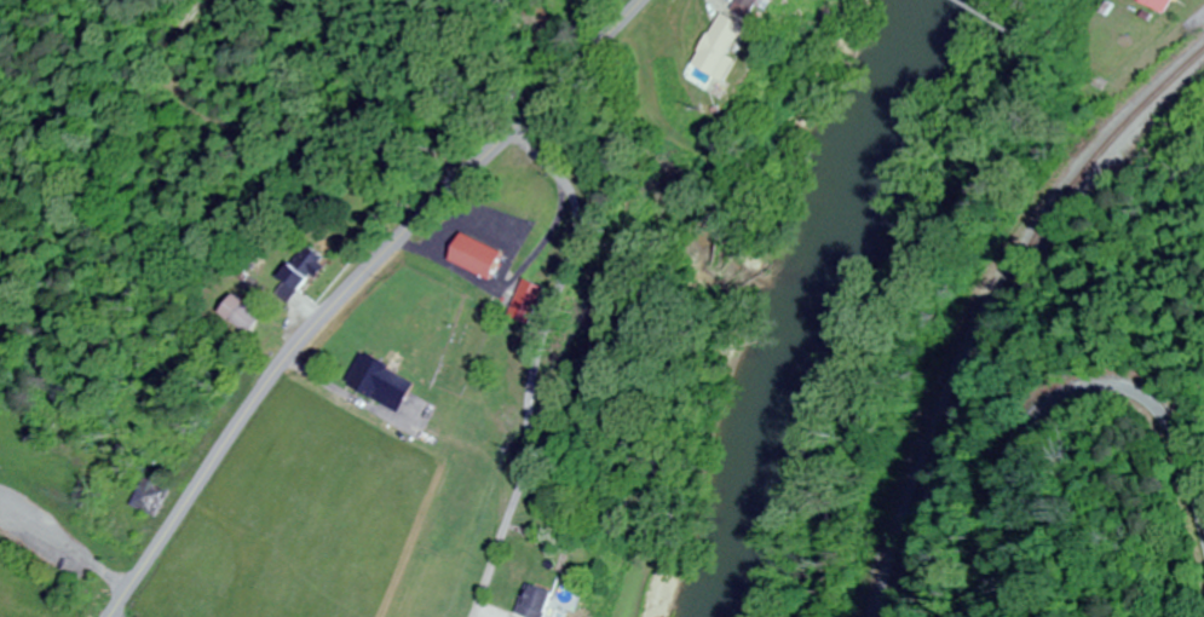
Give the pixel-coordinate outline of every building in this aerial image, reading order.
[(751,21),(763,0),(740,0),(734,11),(751,21)] [(1163,16),(1172,0),(1135,0),(1163,16)] [(735,63),(726,57),(745,26),(724,13),(693,63),(723,82),(735,63)] [(509,280),(520,250),(471,233),(460,263),(509,280)] [(314,289),(337,259),(316,243),(293,273),(314,289)] [(509,318),(529,325),(542,288),(521,281),(509,318)] [(256,334),(272,314),(247,293),(230,314),(256,334)] [(412,411),(428,380),(371,351),(355,383),(412,411)] [(177,490),(151,476),(137,502),(163,516),(177,490)] [(549,592),(524,584),(514,614),(520,616),(519,616),(542,616),(549,592)]
